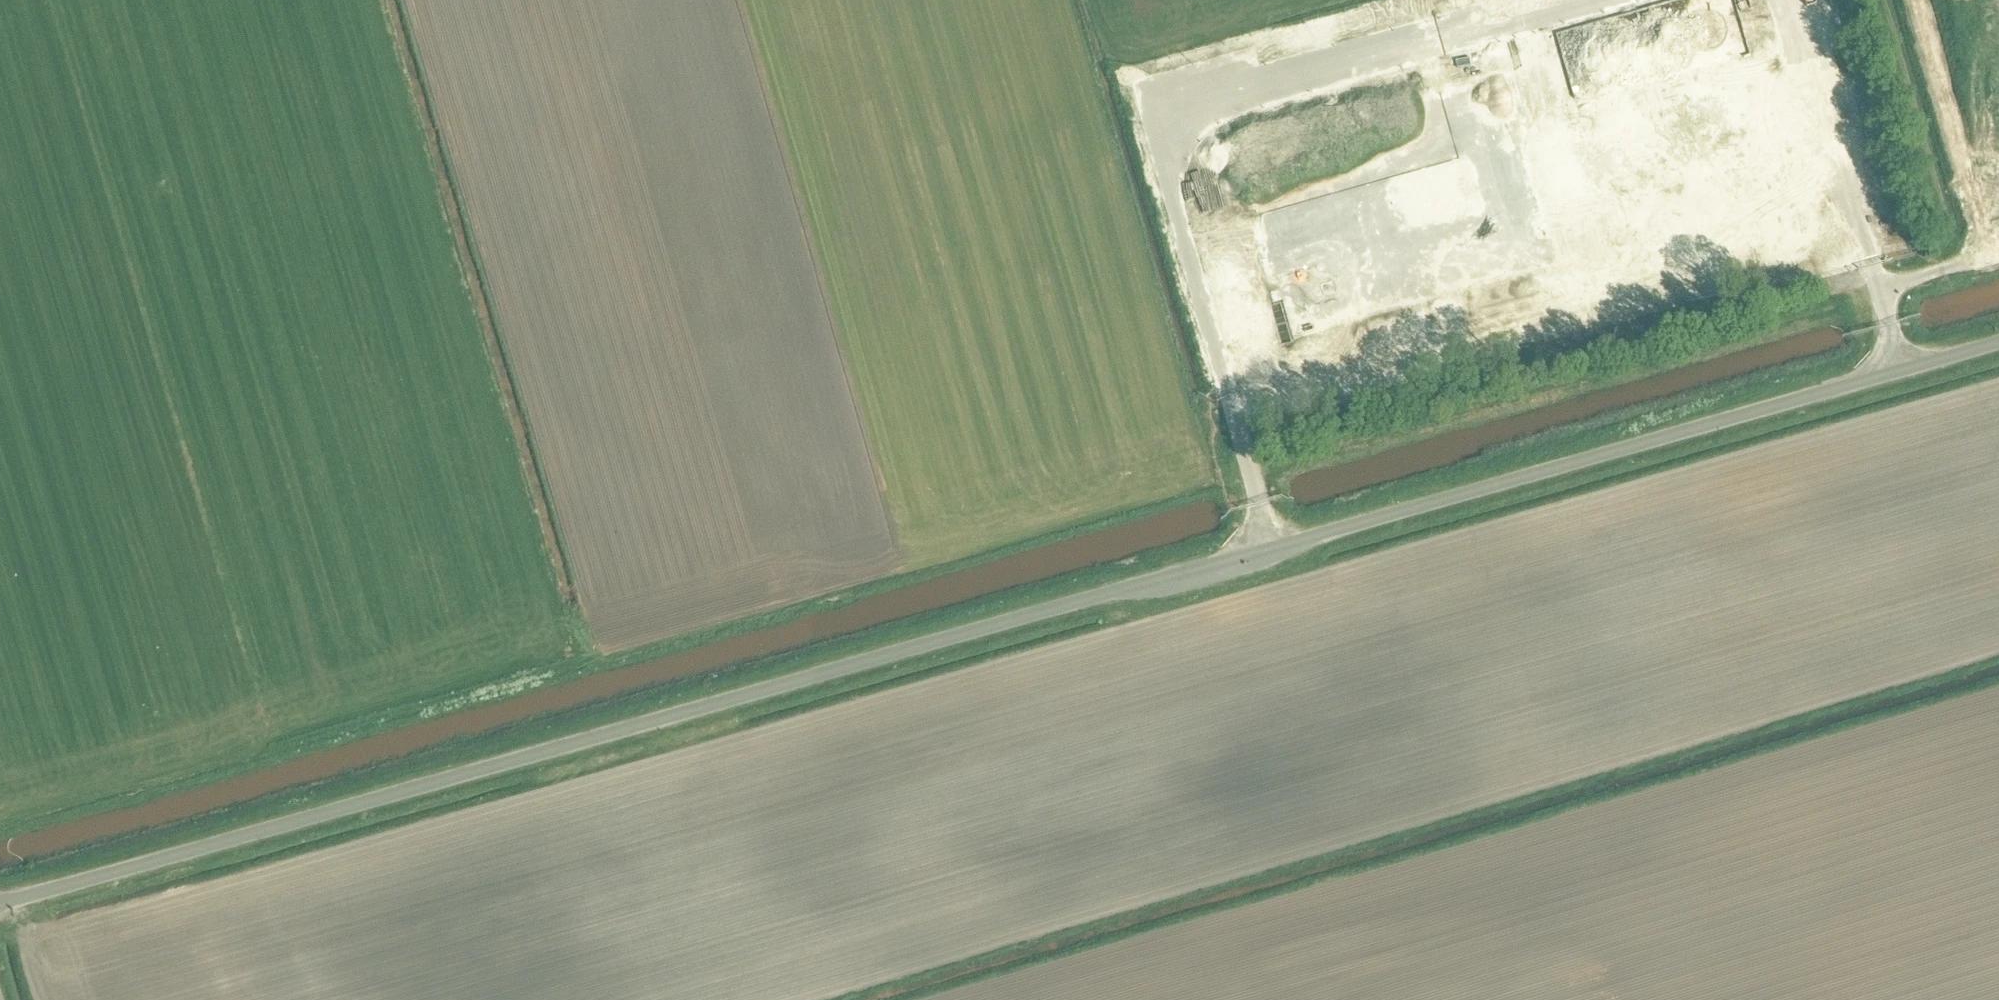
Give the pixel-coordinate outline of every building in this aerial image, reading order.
[(1599,40),(1581,57),(1598,76),(1616,59),(1599,40)]
